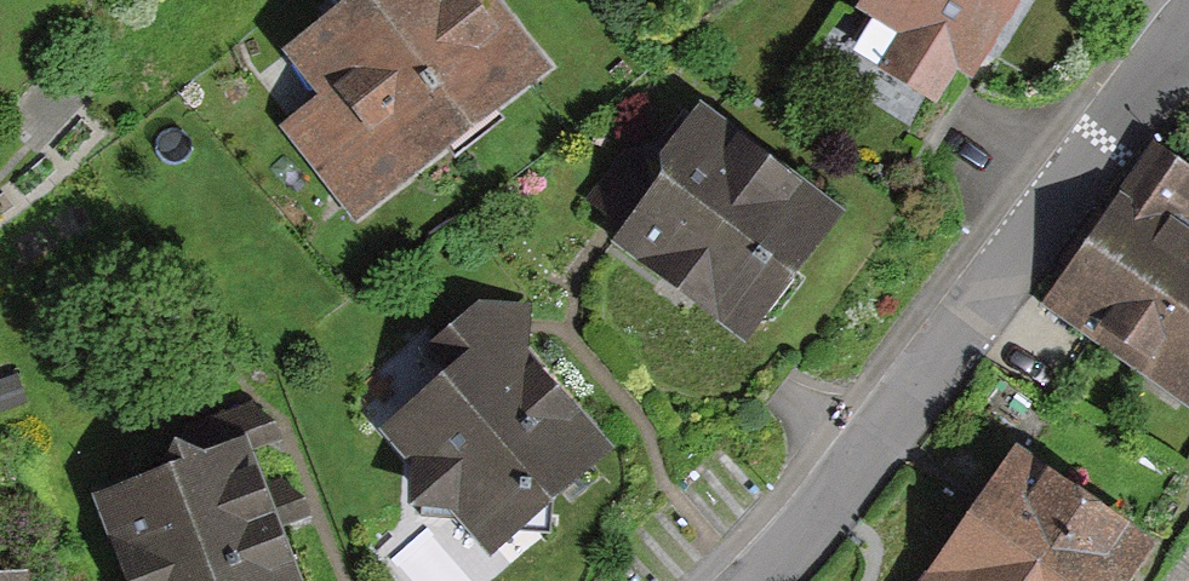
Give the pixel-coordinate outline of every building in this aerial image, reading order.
[(281,128),(351,222),(554,73),(501,0),(370,0),(296,54),(326,95),(281,128)] [(886,67),(946,100),(962,71),(976,79),(1021,0),(892,0),(879,22),(904,35),(886,67)] [(635,152),(596,207),(629,230),(614,252),(752,350),(851,212),(708,111),(681,148),(635,152)] [(1188,406),(1188,168),(1157,145),(1044,302),(1188,406)] [(458,374),(385,436),(418,474),(414,511),(459,522),(491,560),(617,454),(533,355),(536,306),(489,303),(435,348),(458,374)] [(100,500),(131,580),(300,580),(248,444),(100,500)] [(964,550),(1009,580),(1123,580),(1142,554),(1021,469),(964,550)] [(943,580),(1009,580),(964,550),(943,580)]
